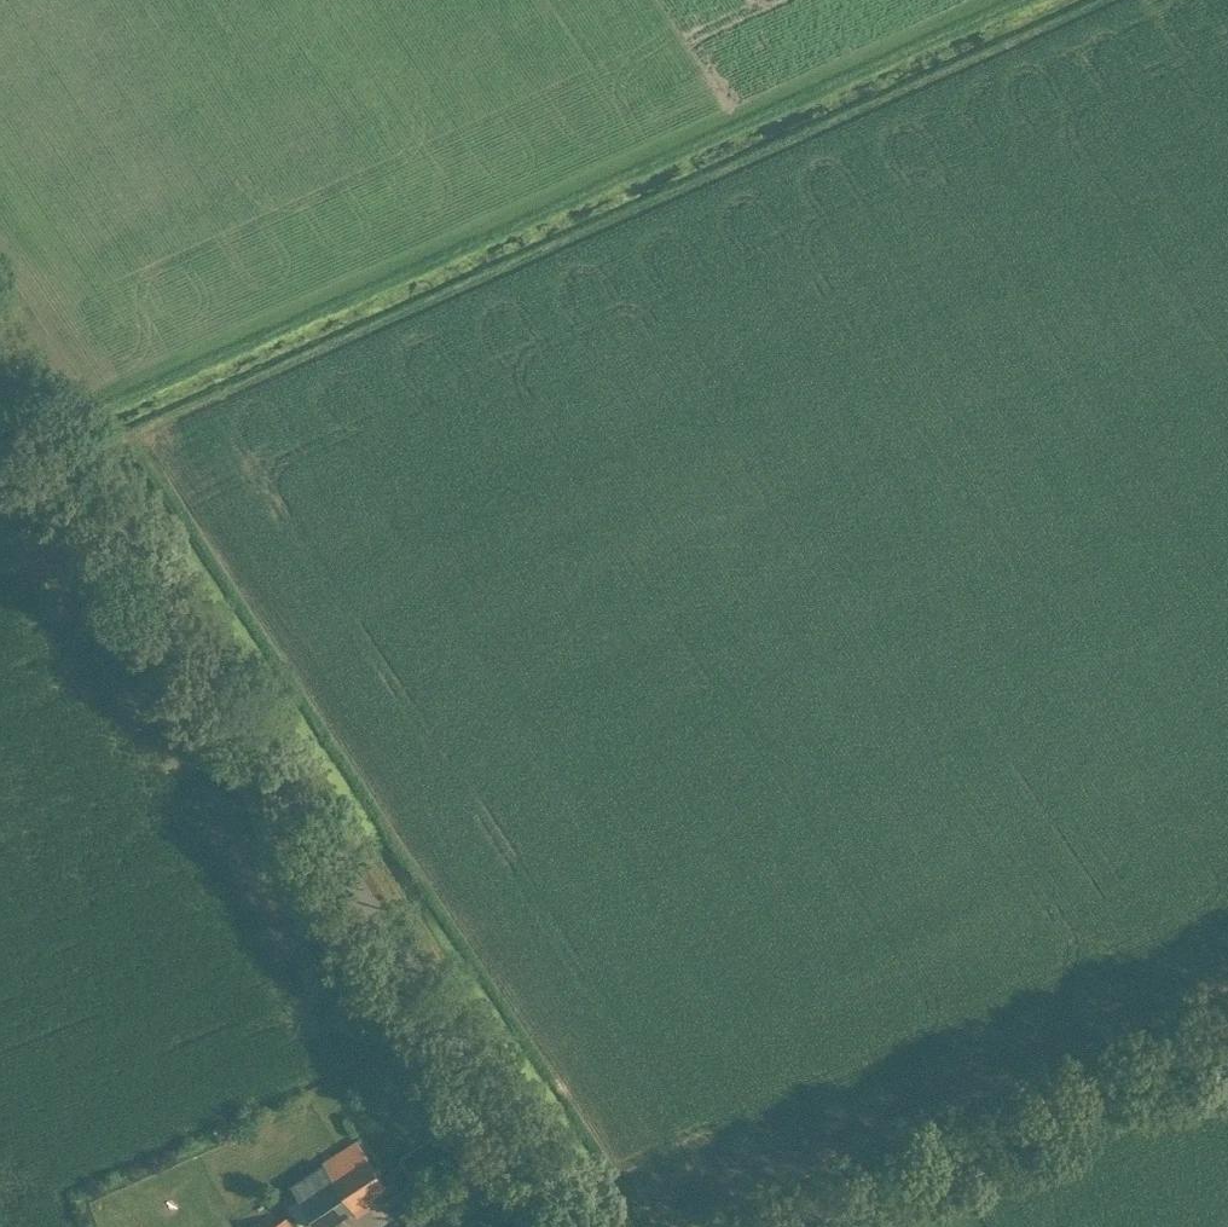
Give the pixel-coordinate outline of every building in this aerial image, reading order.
[(319,1226),(321,1226),(387,1185),(357,1139),(323,1161),(324,1162),(291,1183),(319,1226)] [(447,1213),(426,1226),(456,1226),(447,1213)] [(286,1216),(270,1226),(293,1226),(286,1216)]
